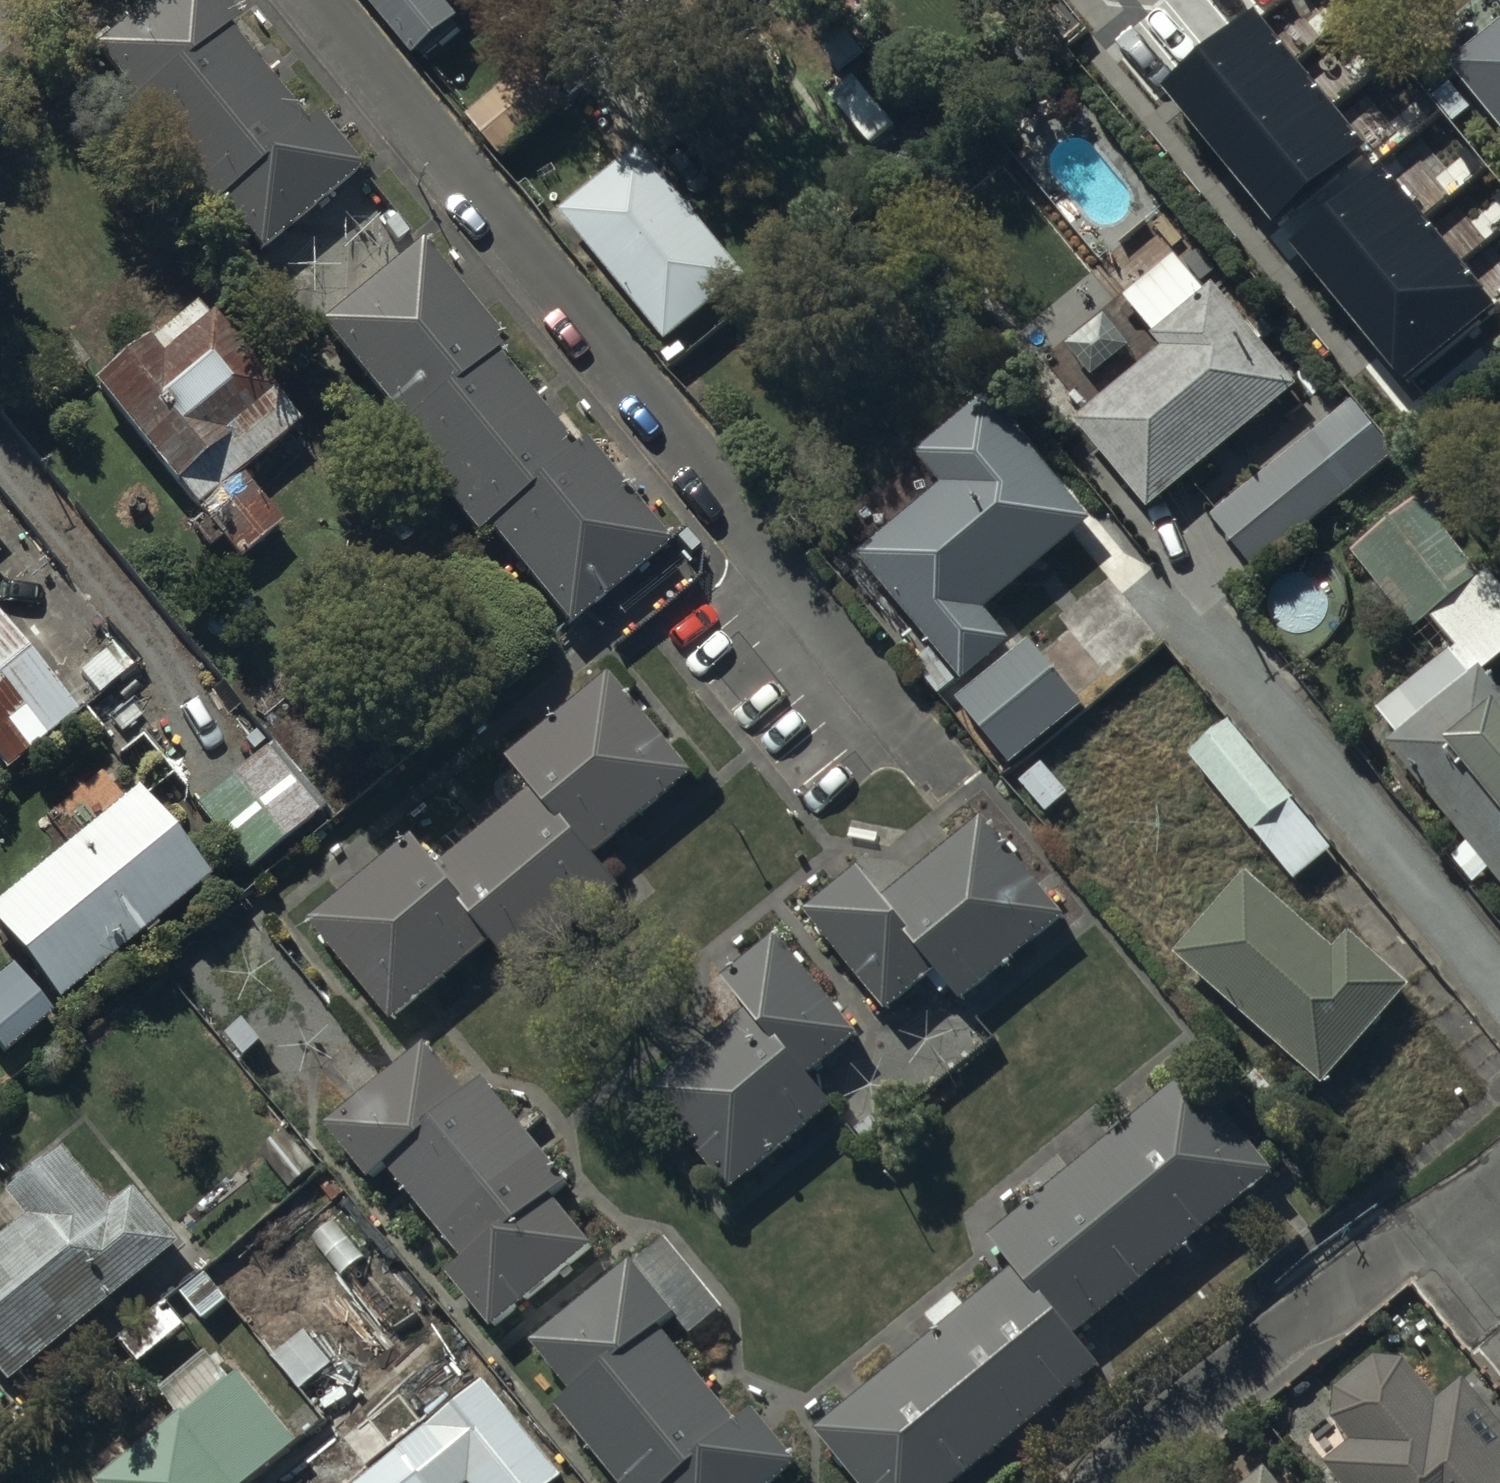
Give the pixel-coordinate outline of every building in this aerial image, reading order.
[(89,43),(149,114),(136,125),(205,208),(216,198),(259,249),(358,166),(311,111),(298,122),(219,27),(234,15),(221,0),(141,0),(89,43)] [(413,52),(420,47),(425,54),(464,22),(446,0),(370,0),(413,52)] [(1479,100),(1499,125),(1499,20),(1448,63),(1456,73),(1435,91),(1457,118),(1479,100)] [(1218,84),(1168,125),(1295,279),(1393,198),(1275,56),(1227,95),(1218,84)] [(640,144),(561,207),(666,338),(744,274),(640,144)] [(316,319),(320,323),(389,409),(376,419),(470,534),(482,524),(562,623),(665,538),(583,438),(568,450),(487,351),(500,341),(416,237),(316,319)] [(1264,308),(1247,322),(1214,281),(1203,290),(1172,253),(1123,293),(1154,332),(1152,333),(1162,346),(1076,417),(1148,505),(1296,384),(1260,340),(1278,325),(1264,308)] [(138,336),(87,378),(236,558),(279,522),(235,469),(292,421),(193,302),(144,343),(138,336)] [(1092,518),(986,391),(916,449),(942,480),(856,551),(932,641),(911,658),(940,693),(1010,635),(986,606),(1092,518)] [(1396,452),(1352,398),(1213,512),(1258,566),(1396,452)] [(1482,675),(1499,660),(1499,589),(1424,495),(1354,551),(1414,625),(1431,612),(1443,628),(1428,640),(1439,654),(1453,652),(1475,680),(1482,675)] [(6,770),(76,708),(0,624),(0,763),(6,770)] [(1083,698),(1029,638),(959,700),(1012,761),(1083,698)] [(1453,652),(1374,717),(1394,741),(1384,749),(1466,849),(1451,862),(1474,889),(1489,877),(1499,890),(1499,698),(1482,675),(1475,680),(1453,652)] [(439,862),(413,831),(309,919),(392,1017),(490,935),(520,971),(618,888),(591,856),(694,770),(608,668),(506,753),(532,784),(439,862)] [(1227,721),(1189,752),(1294,880),(1332,849),(1227,721)] [(271,737),(193,802),(242,865),(322,803),(271,737)] [(131,787),(0,898),(0,931),(20,954),(0,971),(0,1049),(3,1053),(57,1007),(53,1003),(206,874),(131,787)] [(1064,912),(982,813),(884,894),(861,866),(805,912),(884,1008),(935,966),(961,997),(1064,912)] [(1245,870),(1174,950),(1320,1078),(1409,978),(1351,928),(1333,948),(1245,870)] [(721,975),(747,1007),(648,1086),(730,1189),(833,1107),(821,1091),(830,1083),(816,1066),(859,1032),(778,930),(721,975)] [(465,1088),(425,1040),(326,1122),(370,1176),(385,1163),(461,1254),(446,1266),(494,1323),(592,1241),(550,1191),(568,1177),(482,1074),(465,1088)] [(1013,1263),(816,1425),(863,1482),(955,1482),(1100,1364),(1073,1332),(1274,1167),(1192,1068),(990,1234),(1013,1263)] [(62,1142),(8,1188),(26,1210),(0,1232),(0,1369),(11,1382),(180,1240),(134,1185),(113,1202),(62,1142)] [(632,1257),(529,1338),(568,1388),(554,1399),(620,1482),(770,1482),(798,1461),(754,1405),(736,1420),(659,1323),(668,1316),(685,1337),(722,1307),(666,1237),(636,1261),(632,1257)] [(179,1411),(95,1480),(98,1482),(257,1482),(250,1475),(293,1438),(238,1372),(230,1379),(205,1348),(159,1387),(179,1411)] [(1463,1374),(1436,1395),(1405,1357),(1371,1354),(1332,1387),(1331,1417),(1348,1439),(1322,1460),(1340,1482),(1499,1482),(1499,1420),(1463,1374)] [(482,1379),(355,1482),(466,1482),(468,1482),(469,1482),(552,1482),(561,1476),(482,1379)] [(335,1425),(270,1479),(273,1482),(346,1482),(388,1448),(363,1418),(343,1434),(335,1425)] [(1261,1460),(1234,1482),(1281,1482),(1261,1460)]
